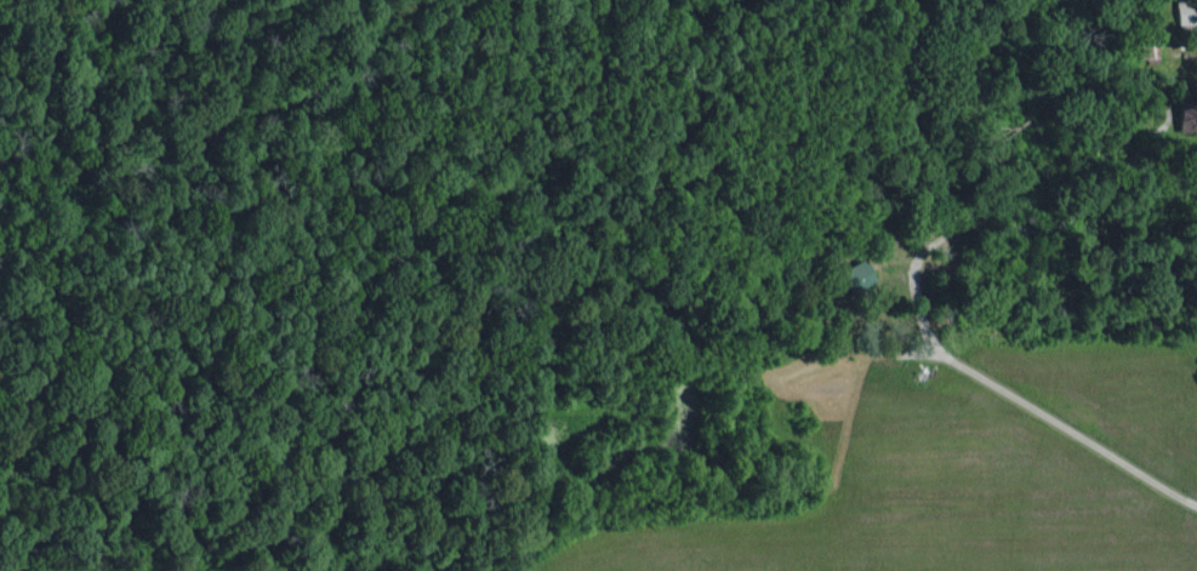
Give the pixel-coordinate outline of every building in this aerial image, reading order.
[(841,268),(853,292),(875,282),(864,258),(841,268)]
